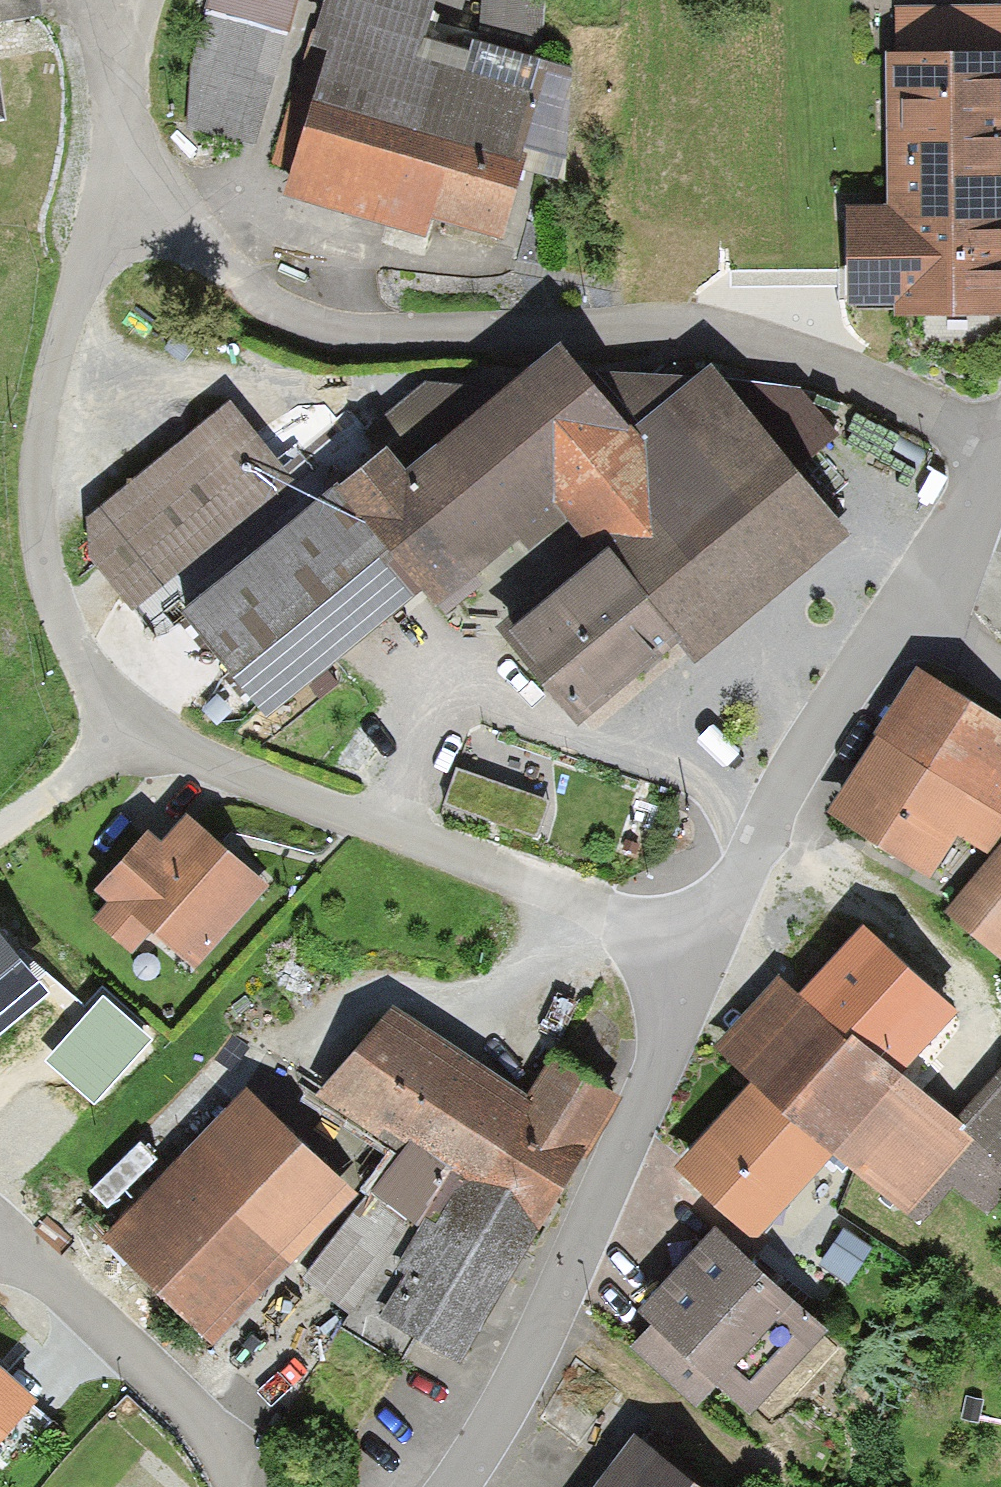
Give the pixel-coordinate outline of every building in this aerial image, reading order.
[(42,18),(39,0),(0,0),(0,24),(42,18)] [(191,64),(189,129),(295,159),(326,59),(309,52),(323,6),(303,0),(211,0),(191,64)] [(323,6),(309,52),(326,59),(295,159),(284,194),(424,238),(430,222),(498,242),(521,173),(562,185),(564,162),(572,74),(541,65),(479,47),(472,45),(470,56),(424,43),(434,4),(420,0),(325,0),(323,6)] [(479,47),(541,65),(544,0),(482,0),(479,47)] [(883,53),(884,219),(844,219),(844,294),(844,303),(896,304),(896,316),(1000,317),(1000,52),(883,53)] [(696,663),(849,537),(796,472),(725,384),(711,366),(698,376),(578,373),(559,349),(502,395),(425,381),(363,431),(349,413),(307,446),(318,460),(291,482),(228,404),(84,520),(84,560),(127,611),(135,604),(155,628),(180,607),(268,713),(417,590),(436,613),(520,543),(524,548),(563,516),(591,548),(598,543),(683,646),(696,663)] [(796,472),(837,438),(797,389),(725,384),(796,472)] [(683,646),(598,543),(591,548),(494,629),(579,732),(683,646)] [(987,858),(1000,835),(1000,721),(918,669),(825,817),(932,885),(960,841),(987,858)] [(106,908),(90,927),(130,961),(155,933),(194,967),(262,888),(182,819),(161,844),(145,831),(90,894),(106,908)] [(946,916),(1000,960),(1000,848),(946,916)] [(711,1056),(749,1092),(828,1162),(842,1174),(850,1171),(920,1228),(953,1190),(986,1215),(1000,1198),(1000,1074),(954,1126),(901,1080),(957,1019),(862,931),(798,998),(781,977),(711,1056)] [(49,992),(0,933),(0,1033),(49,992)] [(104,995),(44,1060),(93,1105),(152,1040),(104,995)] [(394,1010),(320,1100),(407,1152),(304,1279),(351,1311),(407,1223),(422,1233),(395,1273),(407,1280),(381,1318),(462,1368),(621,1103),(550,1056),(527,1097),(394,1010)] [(355,1199),(237,1090),(95,1242),(213,1351),(355,1199)] [(749,1092),(676,1175),(755,1244),(828,1162),(749,1092)] [(825,1334),(713,1232),(636,1316),(651,1329),(633,1349),(699,1409),(717,1389),(748,1418),(825,1334)] [(40,1408),(0,1372),(0,1452),(40,1408)] [(588,1486),(699,1486),(627,1434),(588,1486)]
